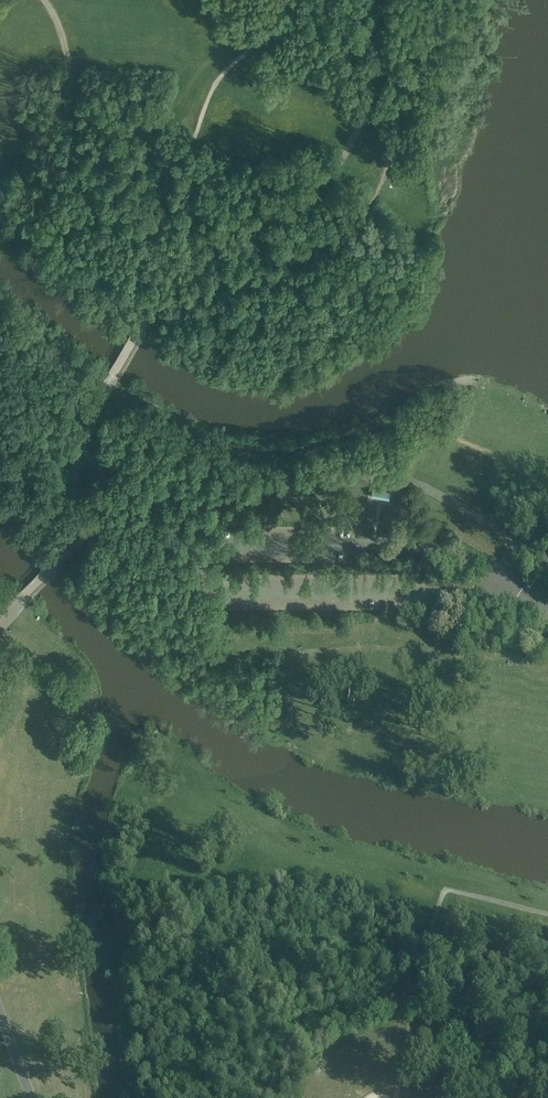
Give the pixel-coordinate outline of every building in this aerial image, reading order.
[(390,491),(372,488),(371,496),(389,499),(390,491)] [(511,1092),(514,1097),(524,1097),(519,1088),(511,1092)]
